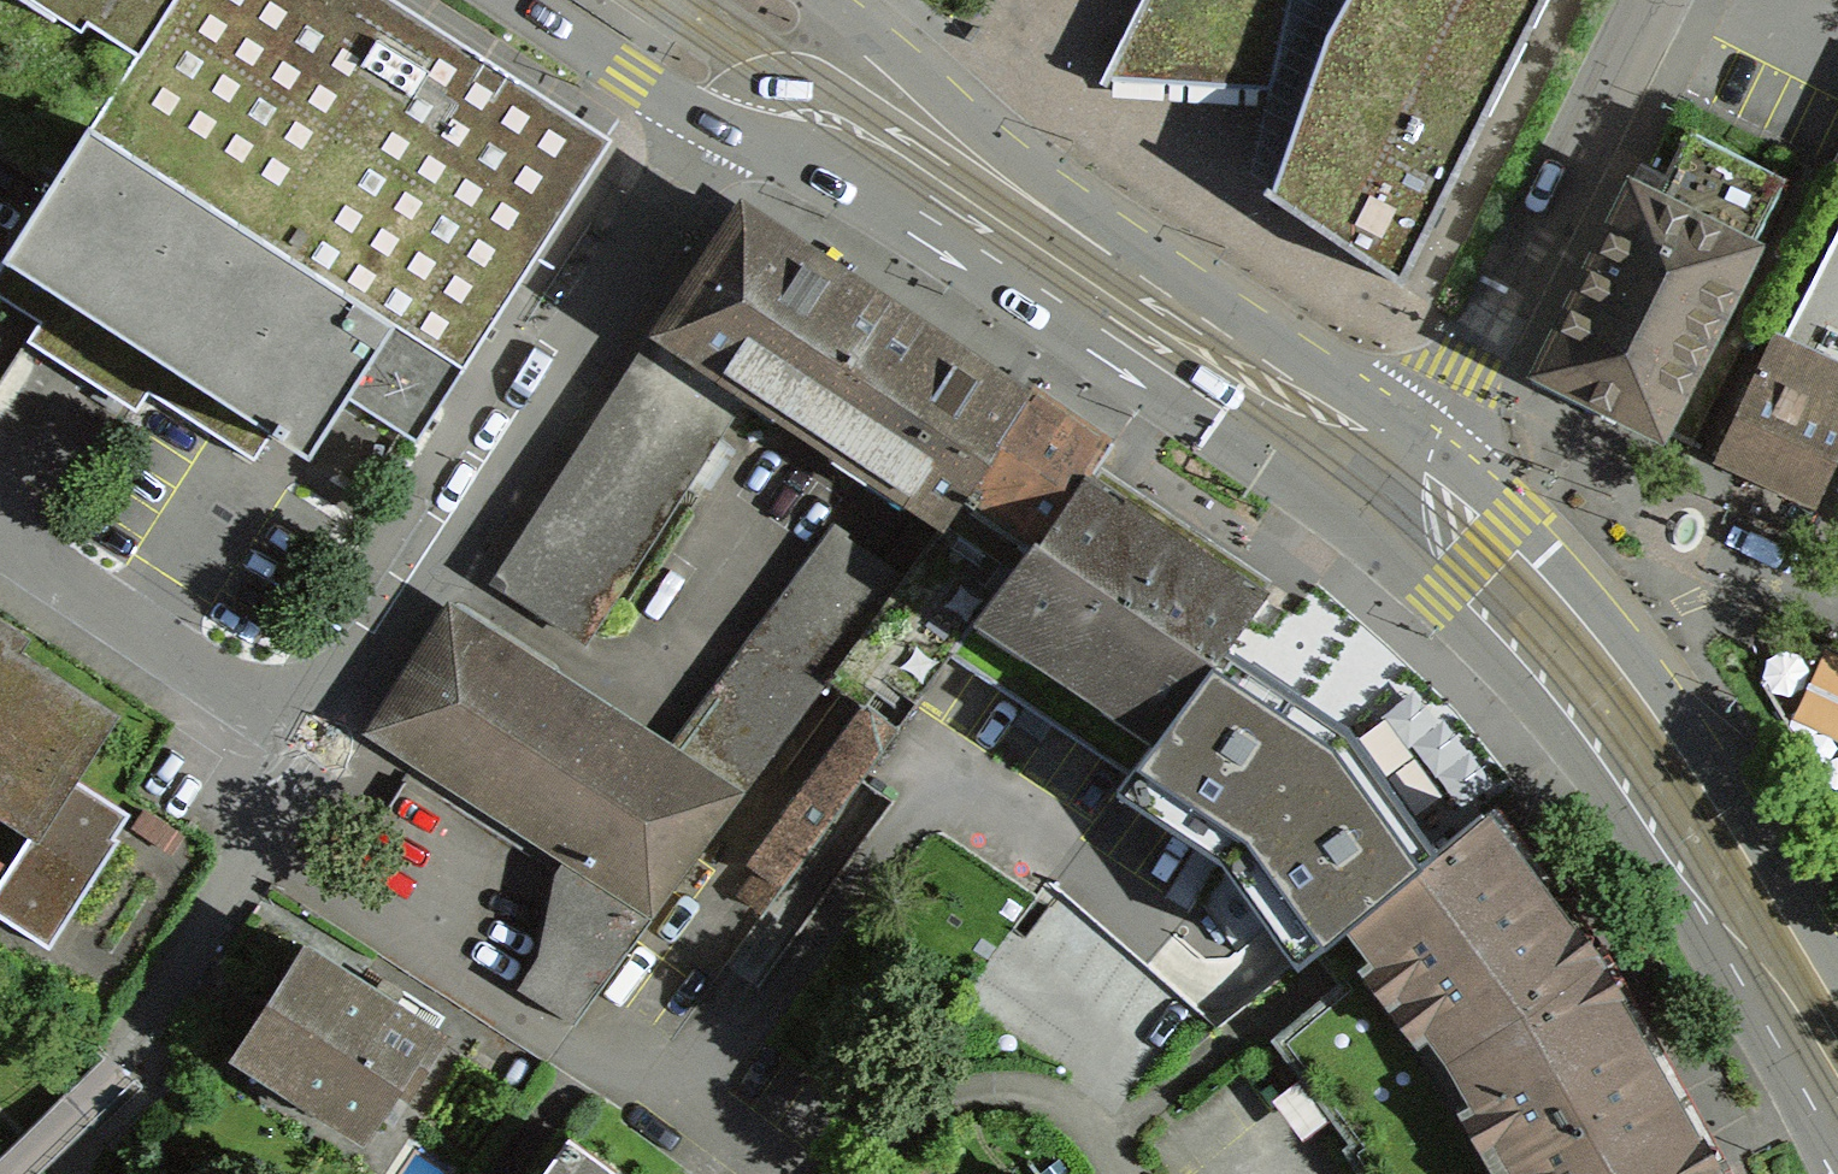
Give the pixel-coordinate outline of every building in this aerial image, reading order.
[(48,182),(87,132),(136,57),(47,0),(0,0),(0,151),(48,182)] [(136,57),(174,0),(47,0),(136,57)] [(387,0),(174,0),(136,57),(87,132),(453,371),(604,141),(387,0)] [(1097,79),(1254,85),(1277,0),(1136,0),(1097,79)] [(1546,0),(1344,0),(1321,39),(1269,197),(1331,239),(1401,283),(1546,0)] [(1619,190),(1747,252),(1783,179),(1655,116),(1619,190)] [(48,182),(0,255),(0,267),(299,462),(340,398),(403,439),(453,371),(87,132),(48,182)] [(1768,333),(1837,366),(1837,188),(1768,333)] [(1534,363),(1662,425),(1747,252),(1619,190),(1534,363)] [(1031,404),(719,202),(474,580),(578,648),(735,407),(920,526),(941,494),(961,507),(1031,404)] [(1819,496),(1837,456),(1837,366),(1768,333),(1713,445),(1819,496)] [(1102,443),(1035,398),(1031,404),(961,507),(1027,552),(1081,475),(1102,443)] [(1222,644),(1255,599),(1167,536),(1081,475),(1027,552),(957,651),(1130,774),(1222,644)] [(902,569),(833,521),(675,746),(743,791),(902,569)] [(675,746),(454,599),(362,735),(651,928),(743,791),(675,746)] [(28,840),(0,882),(0,917),(49,950),(121,843),(111,836),(125,815),(76,783),(119,719),(21,654),(30,641),(0,621),(0,822),(28,840)] [(1117,790),(1221,857),(1297,966),(1312,952),(1433,842),(1345,725),(1222,644),(1130,774),(1117,790)] [(186,835),(144,809),(132,829),(174,855),(186,835)] [(1312,952),(1340,985),(1267,1039),(1358,1173),(1710,1173),(1651,1072),(1602,984),(1529,883),(1478,810),(1433,842),(1312,952)] [(449,1035),(301,945),(229,1063),(369,1148),(400,1097),(408,1103),(449,1035)] [(549,1145),(526,1173),(593,1173),(549,1145)]
